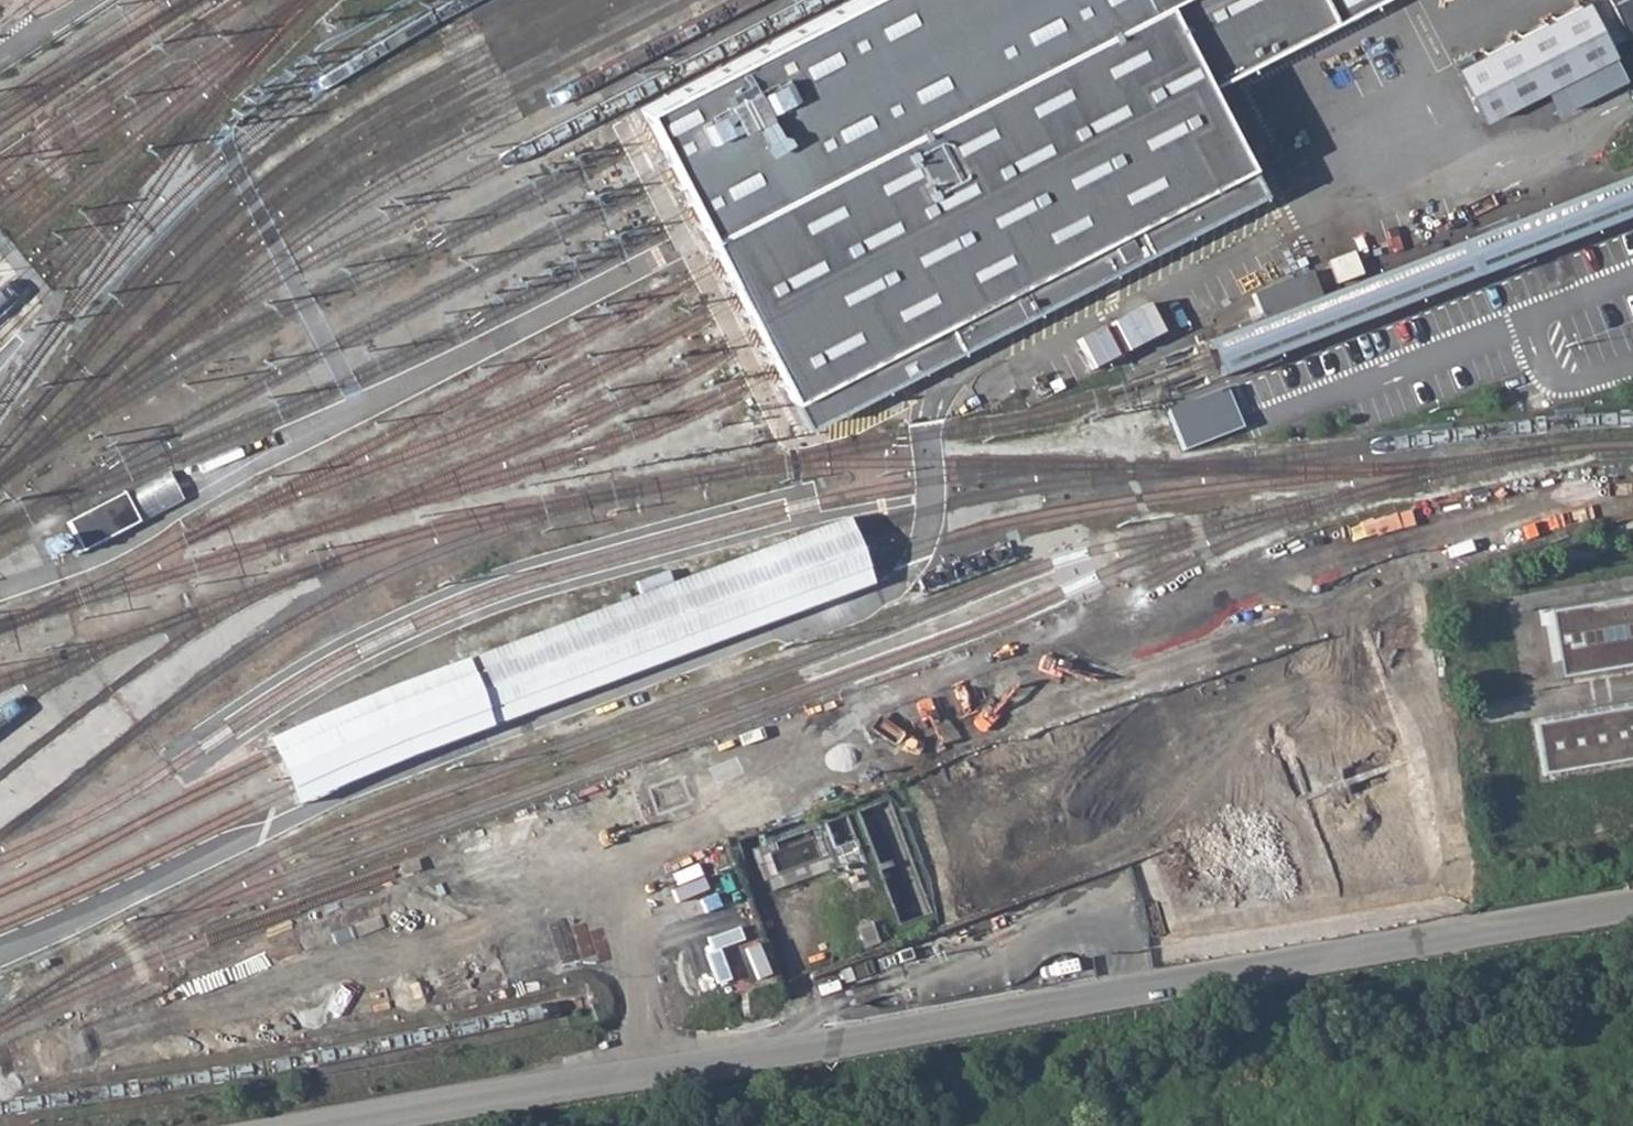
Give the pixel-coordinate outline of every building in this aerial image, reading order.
[(642,112),(805,427),(1262,192),(1207,85),(1376,0),(859,0),(642,112)] [(1625,35),(1632,32),(1632,0),(1607,0),(1625,35)] [(1482,121),(1613,54),(1586,1),(1454,67),(1482,121)] [(1461,244),(1467,261),(1474,279),(1632,217),(1632,177),(1461,244)] [(1461,244),(1206,343),(1214,362),(1220,378),(1474,279),(1467,261),(1461,244)] [(1339,284),(1364,274),(1355,252),(1330,261),(1339,284)] [(1153,306),(1115,324),(1129,355),(1168,337),(1153,306)] [(1101,318),(1074,329),(1086,361),(1114,350),(1101,318)] [(1228,386),(1169,409),(1186,451),(1245,427),(1228,386)] [(123,493),(67,523),(82,552),(138,523),(123,493)] [(484,729),(869,585),(845,520),(459,663),(484,729)] [(1552,683),(1632,670),(1632,600),(1540,616),(1552,683)] [(1534,725),(1543,776),(1632,761),(1632,708),(1534,725)] [(1073,765),(1124,745),(1112,714),(1061,733),(1073,765)]
